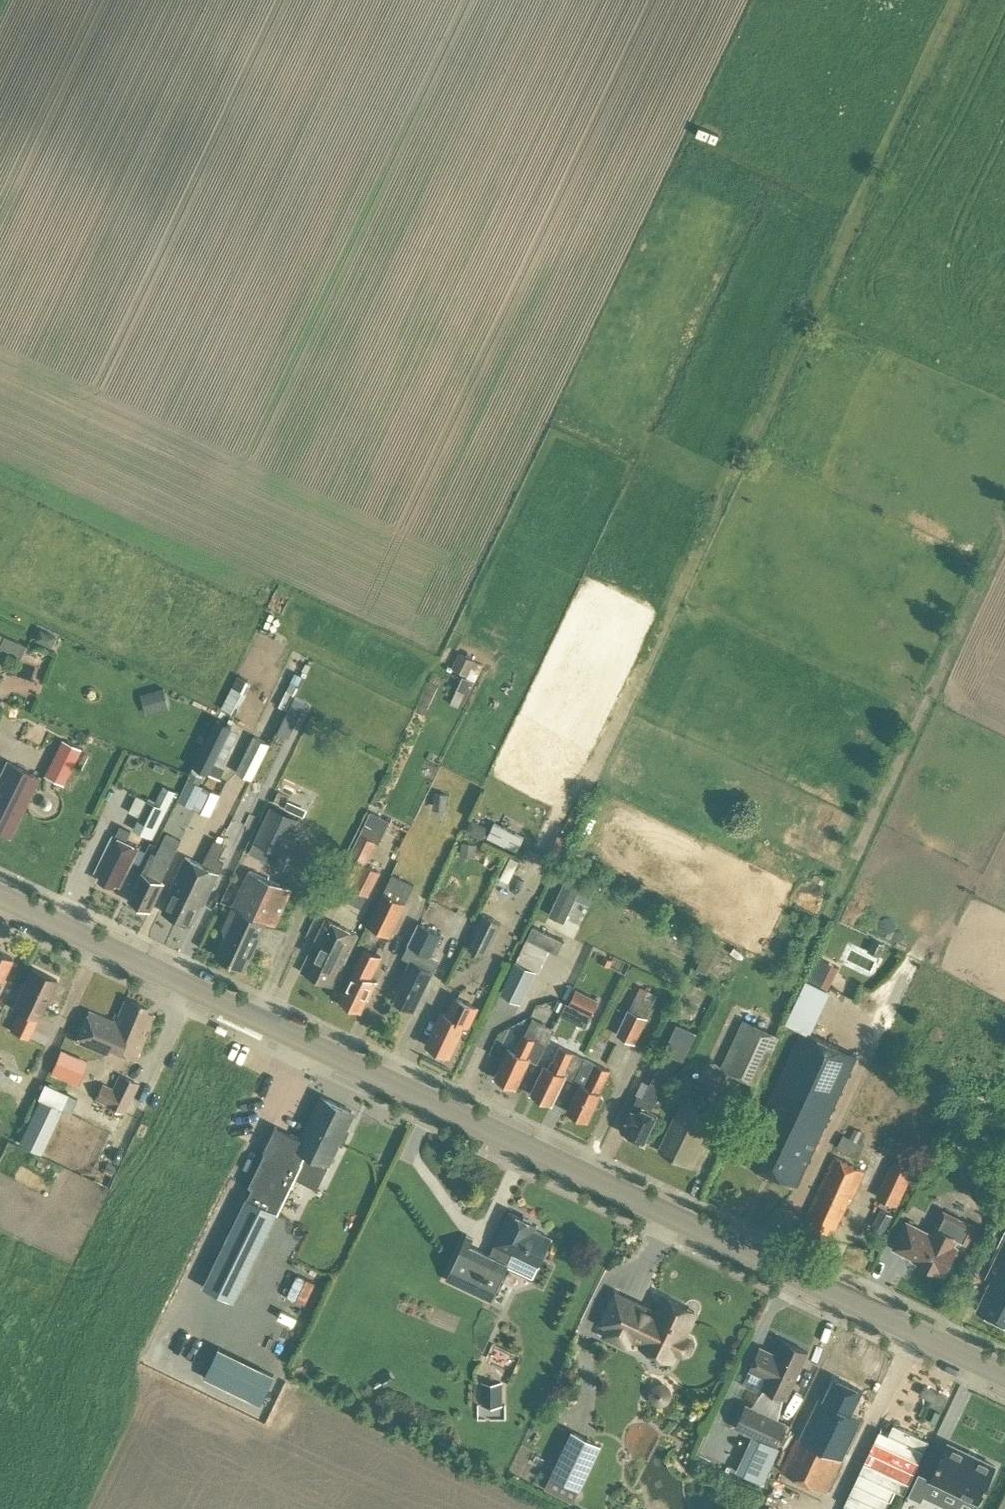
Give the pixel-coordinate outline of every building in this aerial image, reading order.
[(50,648),(55,637),(39,628),(33,639),(50,648)] [(10,638),(3,635),(0,641),(0,653),(2,654),(10,638)] [(460,652),(453,667),(468,674),(475,659),(460,652)] [(464,692),(471,679),(464,675),(457,689),(464,692)] [(238,708),(246,689),(236,685),(228,704),(238,708)] [(147,715),(170,708),(164,687),(141,693),(147,715)] [(465,693),(464,692),(457,689),(451,703),(459,707),(465,693)] [(218,718),(195,765),(206,770),(211,773),(233,726),(218,718)] [(285,750),(294,732),(279,724),(270,743),(285,750)] [(269,741),(254,734),(237,770),(252,777),(269,741)] [(61,740),(44,774),(62,784),(80,749),(61,740)] [(7,761),(0,773),(0,831),(10,836),(40,777),(7,761)] [(199,784),(203,777),(192,772),(189,779),(199,784)] [(290,783),(280,804),(300,814),(310,793),(290,783)] [(132,828),(152,838),(175,790),(164,784),(155,802),(146,798),(132,828)] [(433,792),(432,808),(445,809),(445,793),(433,792)] [(256,839),(284,852),(297,827),(301,819),(271,804),(267,813),(255,838),(256,839)] [(379,843),(390,821),(371,812),(361,833),(376,840),(376,841),(379,843)] [(245,817),(235,840),(248,846),(258,822),(245,817)] [(482,839),(488,827),(471,819),(466,830),(482,839)] [(120,886),(139,847),(129,842),(132,835),(122,830),(118,837),(114,835),(95,873),(100,876),(99,879),(114,887),(115,884),(120,886)] [(129,900),(150,911),(164,882),(162,881),(181,840),(167,833),(147,874),(143,871),(129,900)] [(361,833),(338,880),(353,887),(376,841),(376,840),(361,833)] [(204,905),(225,862),(220,860),(227,845),(215,839),(203,864),(177,918),(191,925),(201,904),(204,905)] [(478,844),(463,842),(460,855),(475,857),(478,844)] [(177,918),(203,864),(186,856),(170,889),(173,890),(163,911),(177,918)] [(368,895),(381,871),(366,864),(354,888),(368,895)] [(250,869),(233,906),(223,927),(225,934),(215,954),(245,968),(267,923),(276,928),(293,891),(250,869)] [(384,891),(368,924),(390,935),(406,902),(384,891)] [(484,913),(467,946),(486,956),(503,922),(484,913)] [(358,934),(327,919),(304,965),(311,968),(308,974),(333,986),(358,934)] [(441,933),(420,923),(403,956),(411,960),(391,999),(414,1011),(439,958),(431,954),(441,933)] [(564,940),(533,926),(527,938),(557,953),(564,940)] [(879,956),(885,945),(873,938),(867,950),(879,956)] [(365,948),(340,1000),(361,1011),(368,998),(369,998),(377,980),(371,977),(381,956),(365,948)] [(5,978),(3,977),(12,958),(0,952),(0,989),(5,978)] [(823,953),(811,974),(831,985),(843,964),(823,953)] [(610,966),(613,960),(603,956),(601,962),(610,966)] [(536,970),(518,961),(502,994),(520,1003),(536,970)] [(37,1018),(38,1019),(57,979),(31,967),(14,1005),(19,1010),(10,1030),(28,1038),(37,1018)] [(818,1028),(832,986),(807,977),(792,1019),(818,1028)] [(660,992),(641,983),(617,1033),(635,1042),(660,992)] [(576,988),(569,1004),(591,1014),(599,999),(576,988)] [(448,1015),(443,1013),(427,1045),(449,1055),(460,1033),(467,1036),(472,1026),(468,1025),(476,1007),(457,997),(448,1015)] [(135,1059),(153,1016),(145,1012),(147,1008),(126,998),(119,1014),(116,1013),(113,1021),(89,1011),(76,1040),(106,1053),(108,1048),(135,1059)] [(745,1018),(723,1067),(757,1082),(779,1034),(745,1018)] [(677,1023),(664,1052),(684,1061),(697,1033),(677,1023)] [(797,1183),(857,1055),(810,1033),(803,1030),(744,1159),(797,1183)] [(546,1045),(523,1033),(514,1051),(509,1048),(495,1077),(516,1087),(530,1059),(538,1062),(546,1045)] [(79,1056),(60,1049),(51,1073),(69,1081),(79,1056)] [(574,1080),(584,1058),(573,1053),(572,1057),(558,1050),(550,1068),(545,1065),(531,1094),(552,1104),(566,1076),(574,1080)] [(610,1071),(584,1058),(574,1080),(580,1083),(567,1111),(588,1121),(602,1092),(600,1091),(610,1071)] [(666,1090),(674,1075),(658,1067),(651,1083),(666,1090)] [(125,1114),(139,1085),(118,1075),(112,1088),(102,1083),(94,1099),(98,1101),(108,1106),(125,1114)] [(60,1108),(67,1093),(44,1082),(37,1096),(60,1108)] [(914,1096),(918,1086),(909,1082),(904,1092),(914,1096)] [(639,1095),(625,1124),(630,1126),(626,1134),(630,1135),(630,1137),(631,1140),(632,1141),(634,1142),(637,1143),(639,1142),(641,1140),(644,1142),(658,1114),(650,1111),(654,1104),(659,1106),(666,1090),(651,1083),(644,1098),(639,1095)] [(668,1147),(665,1153),(693,1167),(721,1109),(687,1093),(662,1144),(668,1147)] [(301,1138),(287,1131),(276,1154),(267,1150),(250,1184),(254,1186),(205,1285),(236,1300),(303,1162),(326,1173),(340,1143),(343,1144),(350,1129),(344,1127),(352,1110),(322,1095),(301,1138)] [(27,1119),(36,1123),(46,1102),(42,1100),(37,1097),(27,1119)] [(103,1116),(108,1106),(98,1101),(93,1111),(103,1116)] [(848,1152),(853,1139),(843,1134),(837,1146),(848,1152)] [(865,1171),(834,1156),(804,1221),(828,1232),(830,1227),(835,1229),(848,1202),(850,1203),(865,1171)] [(896,1164),(880,1196),(896,1204),(912,1172),(896,1164)] [(998,1172),(988,1173),(990,1191),(1000,1190),(998,1172)] [(507,1267),(533,1279),(539,1265),(552,1238),(535,1230),(537,1224),(510,1211),(490,1255),(470,1246),(474,1238),(467,1235),(446,1278),(492,1300),(507,1267)] [(943,1275),(958,1247),(954,1246),(958,1239),(966,1243),(975,1227),(944,1211),(932,1235),(910,1223),(897,1251),(913,1259),(913,1260),(943,1275)] [(987,1276),(992,1278),(977,1309),(1004,1323),(1004,1240),(987,1276)] [(617,1295),(603,1323),(611,1326),(607,1334),(627,1343),(631,1335),(644,1342),(642,1346),(671,1360),(676,1350),(684,1354),(688,1352),(692,1343),(691,1339),(683,1335),(695,1311),(666,1297),(658,1312),(659,1313),(657,1314),(617,1295)] [(787,1398),(808,1351),(784,1340),(777,1354),(761,1346),(750,1369),(766,1377),(762,1386),(787,1398)] [(256,1390),(270,1363),(236,1345),(222,1372),(256,1390)] [(385,1386),(395,1379),(389,1371),(379,1377),(385,1386)] [(826,1491),(861,1418),(851,1413),(862,1390),(835,1378),(824,1401),(820,1399),(812,1416),(808,1414),(782,1471),(826,1491)] [(502,1383),(482,1384),(482,1407),(503,1406),(502,1383)] [(662,1384),(659,1384),(656,1385),(654,1387),(652,1389),(651,1391),(651,1394),(651,1397),(653,1400),(655,1402),(657,1403),(660,1404),(663,1404),(665,1403),(668,1401),(669,1399),(671,1397),(671,1394),(671,1391),(669,1388),(667,1386),(665,1385),(662,1384)] [(751,1406),(746,1403),(735,1427),(753,1435),(737,1470),(764,1482),(780,1447),(776,1445),(786,1422),(779,1418),(751,1406)] [(930,1438),(894,1421),(888,1432),(879,1428),(844,1504),(854,1508),(886,1508),(895,1489),(904,1494),(930,1438)] [(602,1447),(572,1432),(546,1490),(575,1504),(602,1447)] [(995,1465),(948,1442),(931,1479),(978,1501),(995,1465)]
